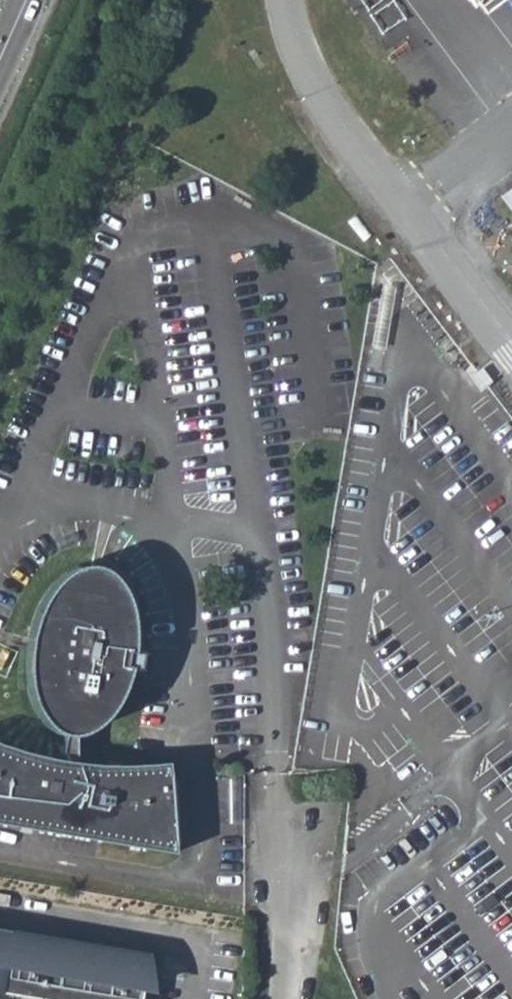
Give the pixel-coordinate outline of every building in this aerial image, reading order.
[(45,727),(56,733),(62,734),(65,735),(72,733),(76,732),(86,727),(95,721),(104,715),(112,707),(122,687),(126,676),(129,665),(133,648),(133,630),(131,613),(129,603),(125,593),(119,585),(104,571),(95,567),(85,566),(76,567),(62,572),(49,581),(39,592),(29,605),(22,620),(18,636),(16,650),(16,664),(20,688),(24,698),(36,718),(45,727)] [(172,855),(166,763),(148,765),(125,766),(103,766),(72,763),(72,733),(65,735),(62,734),(57,761),(33,756),(12,750),(0,746),(0,825),(172,855)] [(257,784),(256,795),(268,797),(269,786),(257,784)] [(7,932),(2,958),(1,967),(0,971),(0,993),(32,998),(140,998),(147,957),(7,932)]
